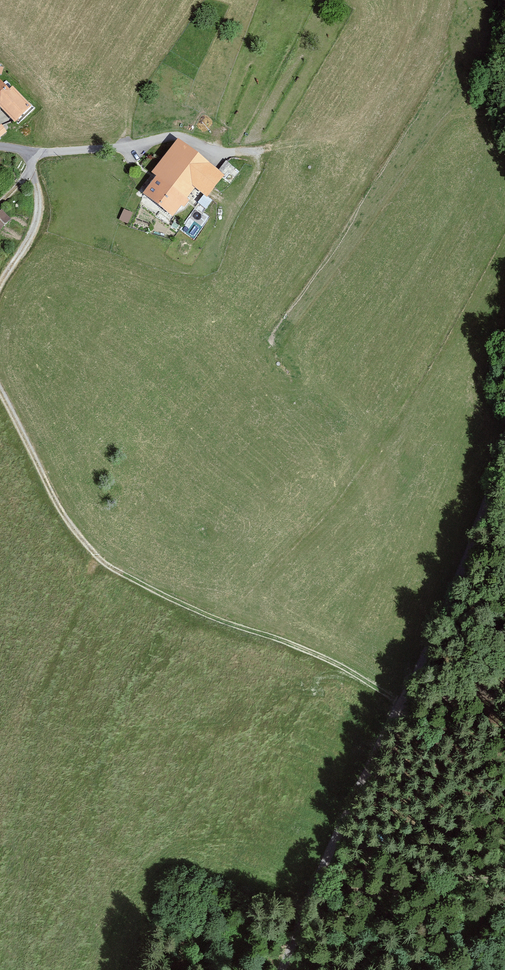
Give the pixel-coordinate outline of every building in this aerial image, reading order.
[(3,106),(19,120),(33,106),(0,75),(0,109),(3,106)] [(236,173),(182,133),(154,170),(161,176),(149,192),(175,210),(193,186),(214,202),(236,173)] [(145,192),(157,176),(152,172),(140,188),(145,192)] [(2,209),(0,211),(0,230),(11,219),(2,209)] [(121,219),(129,221),(131,211),(123,210),(121,219)]
